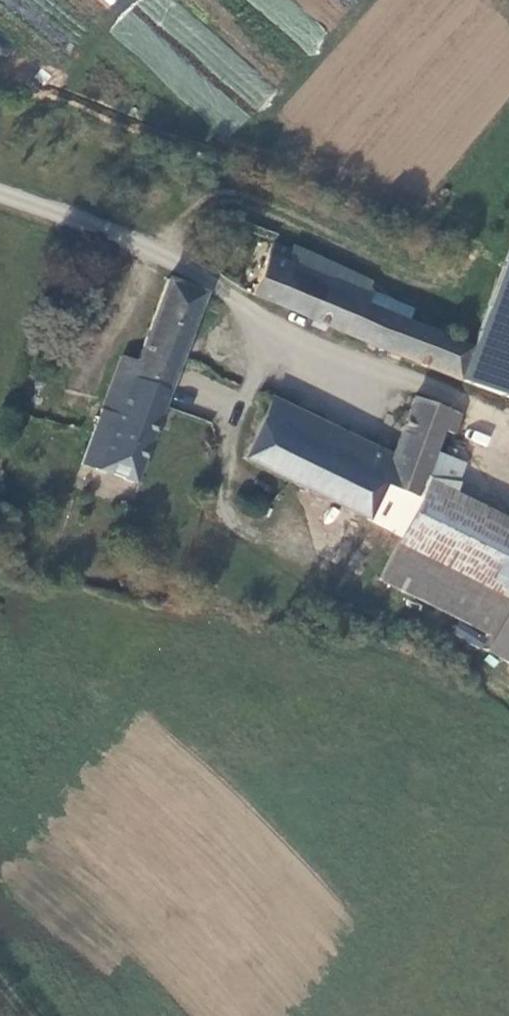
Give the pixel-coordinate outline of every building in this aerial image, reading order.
[(306,16),(291,37),(310,51),(326,30),(306,16)] [(244,304),(508,416),(508,233),(463,355),(376,321),(381,310),(355,297),(358,288),(285,255),(282,261),(263,253),(244,304)] [(109,363),(67,468),(121,492),(193,304),(160,291),(124,368),(109,363)] [(231,466),(387,546),(366,588),(475,646),(469,659),(508,680),(508,547),(407,492),(438,504),(448,478),(417,465),(427,442),(440,447),(446,428),(399,412),(369,491),(320,467),(331,444),(261,409),(231,466)]
